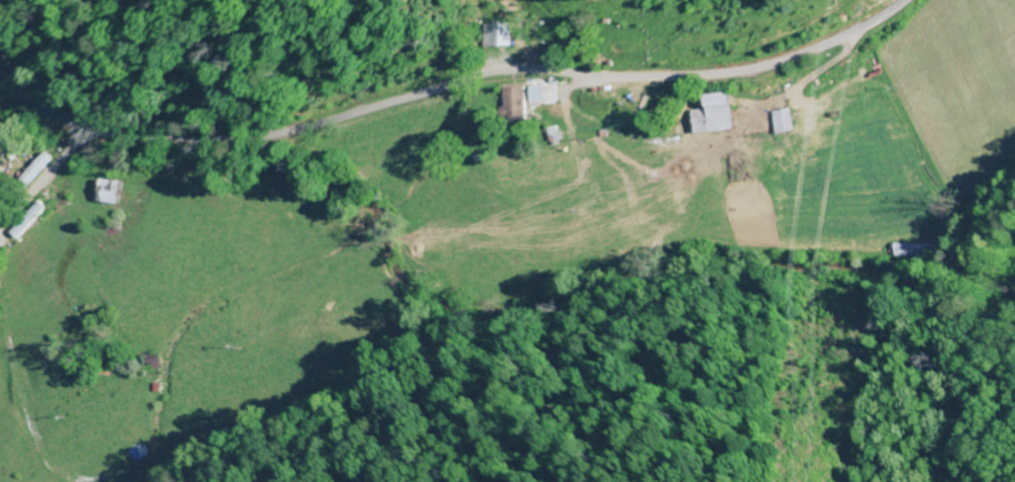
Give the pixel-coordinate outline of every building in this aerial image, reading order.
[(515,48),(515,25),(493,25),(493,48),(515,48)] [(510,88),(512,120),(533,119),(531,87),(510,88)] [(739,133),(739,96),(713,96),(713,133),(739,133)] [(565,141),(564,128),(554,129),(555,142),(565,141)] [(106,204),(127,206),(130,183),(108,181),(106,204)] [(15,232),(22,239),(52,208),(45,201),(15,232)] [(937,259),(937,244),(897,244),(897,259),(937,259)]
